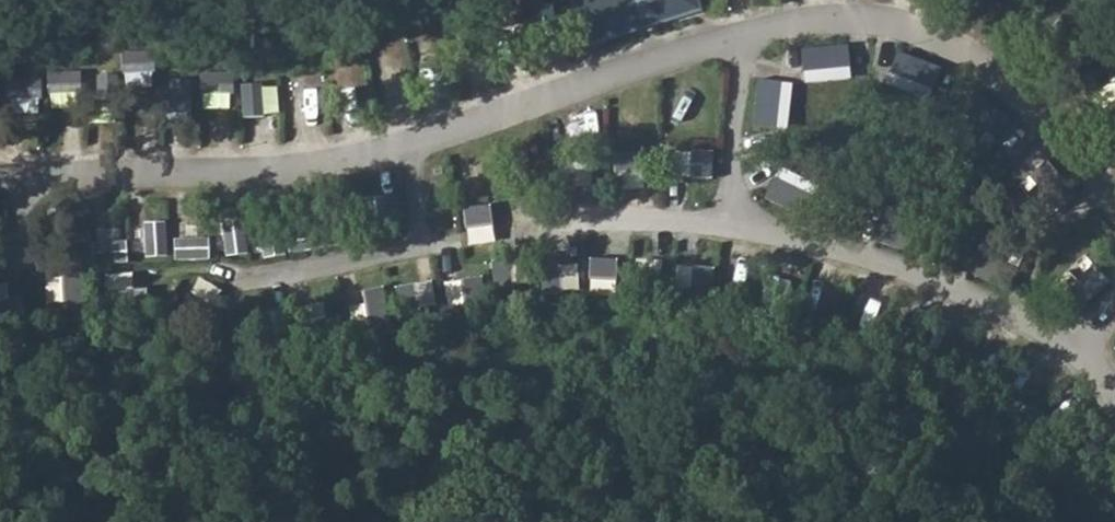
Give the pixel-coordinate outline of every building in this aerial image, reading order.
[(694,0),(596,0),(577,6),(587,42),(697,9),(694,0)] [(837,51),(840,77),(867,74),(864,47),(837,51)] [(156,84),(157,51),(126,50),(125,83),(156,84)] [(87,98),(86,69),(51,70),(52,99),(87,98)] [(235,72),(204,71),(204,107),(234,108),(235,72)] [(118,96),(119,74),(99,73),(98,96),(118,96)] [(43,76),(13,75),(12,111),(43,111),(43,76)] [(194,113),(195,78),(172,77),(171,112),(194,113)] [(320,118),(321,83),(288,82),(287,117),(320,118)] [(280,113),(279,84),(243,84),(244,114),(280,113)] [(978,90),(962,108),(997,138),(1012,120),(978,90)] [(1023,182),(1055,214),(1079,189),(1048,158),(1023,182)] [(629,199),(657,200),(658,173),(629,173),(629,199)] [(669,199),(697,202),(699,176),(671,174),(669,199)] [(95,215),(96,261),(159,261),(158,216),(95,215)] [(1087,253),(1054,285),(1079,311),(1112,279),(1087,253)] [(620,280),(622,258),(591,255),(589,277),(620,280)] [(522,257),(495,256),(495,279),(521,280),(522,257)] [(566,258),(543,258),(543,292),(566,292),(566,258)] [(485,273),(464,273),(464,303),(485,304),(485,273)]
